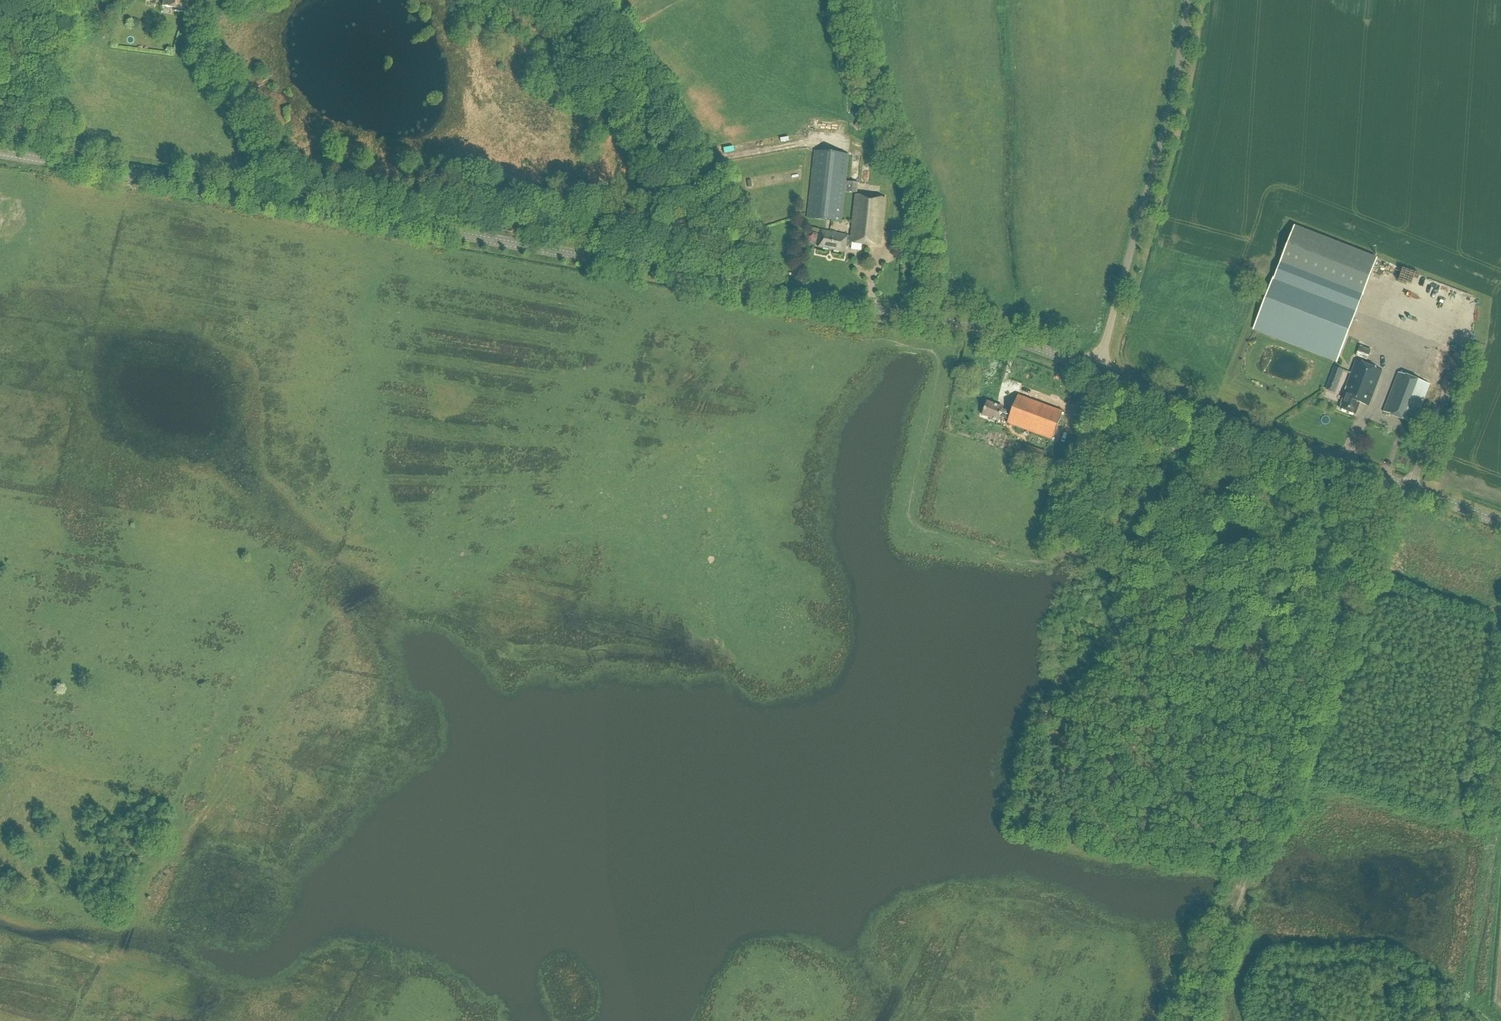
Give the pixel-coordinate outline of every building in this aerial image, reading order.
[(188,0),(164,0),(163,6),(176,8),(175,11),(184,13),(184,10),(187,10),(188,0)] [(857,193),(858,182),(846,181),(849,154),(814,150),(807,218),(841,222),(845,192),(857,193)] [(763,171),(743,174),(744,180),(764,177),(763,171)] [(851,237),(850,244),(881,246),(886,199),(855,196),(851,237)] [(1280,265),(1362,297),(1377,259),(1294,227),(1280,265)] [(847,237),(847,236),(819,231),(816,247),(844,252),(846,243),(850,244),(851,237),(847,237)] [(898,247),(899,231),(891,231),(890,246),(898,247)] [(850,250),(847,254),(853,261),(857,257),(850,250)] [(1336,362),(1356,312),(1271,279),(1252,330),(1336,362)] [(1360,346),(1356,356),(1367,361),(1371,351),(1360,346)] [(1343,397),(1342,398),(1339,406),(1341,406),(1339,411),(1355,416),(1359,405),(1367,409),(1381,372),(1354,362),(1345,387),(1346,388),(1344,393),(1343,393),(1342,397),(1343,397)] [(1334,367),(1326,389),(1335,392),(1343,371),(1334,367)] [(1414,426),(1429,385),(1396,373),(1381,414),(1414,426)] [(1052,441),(1063,413),(1019,396),(1012,413),(1003,410),(1004,408),(988,402),(983,416),(998,422),(1000,418),(1008,421),(1007,424),(1052,441)] [(938,447),(937,453),(945,455),(946,448),(938,447)]
